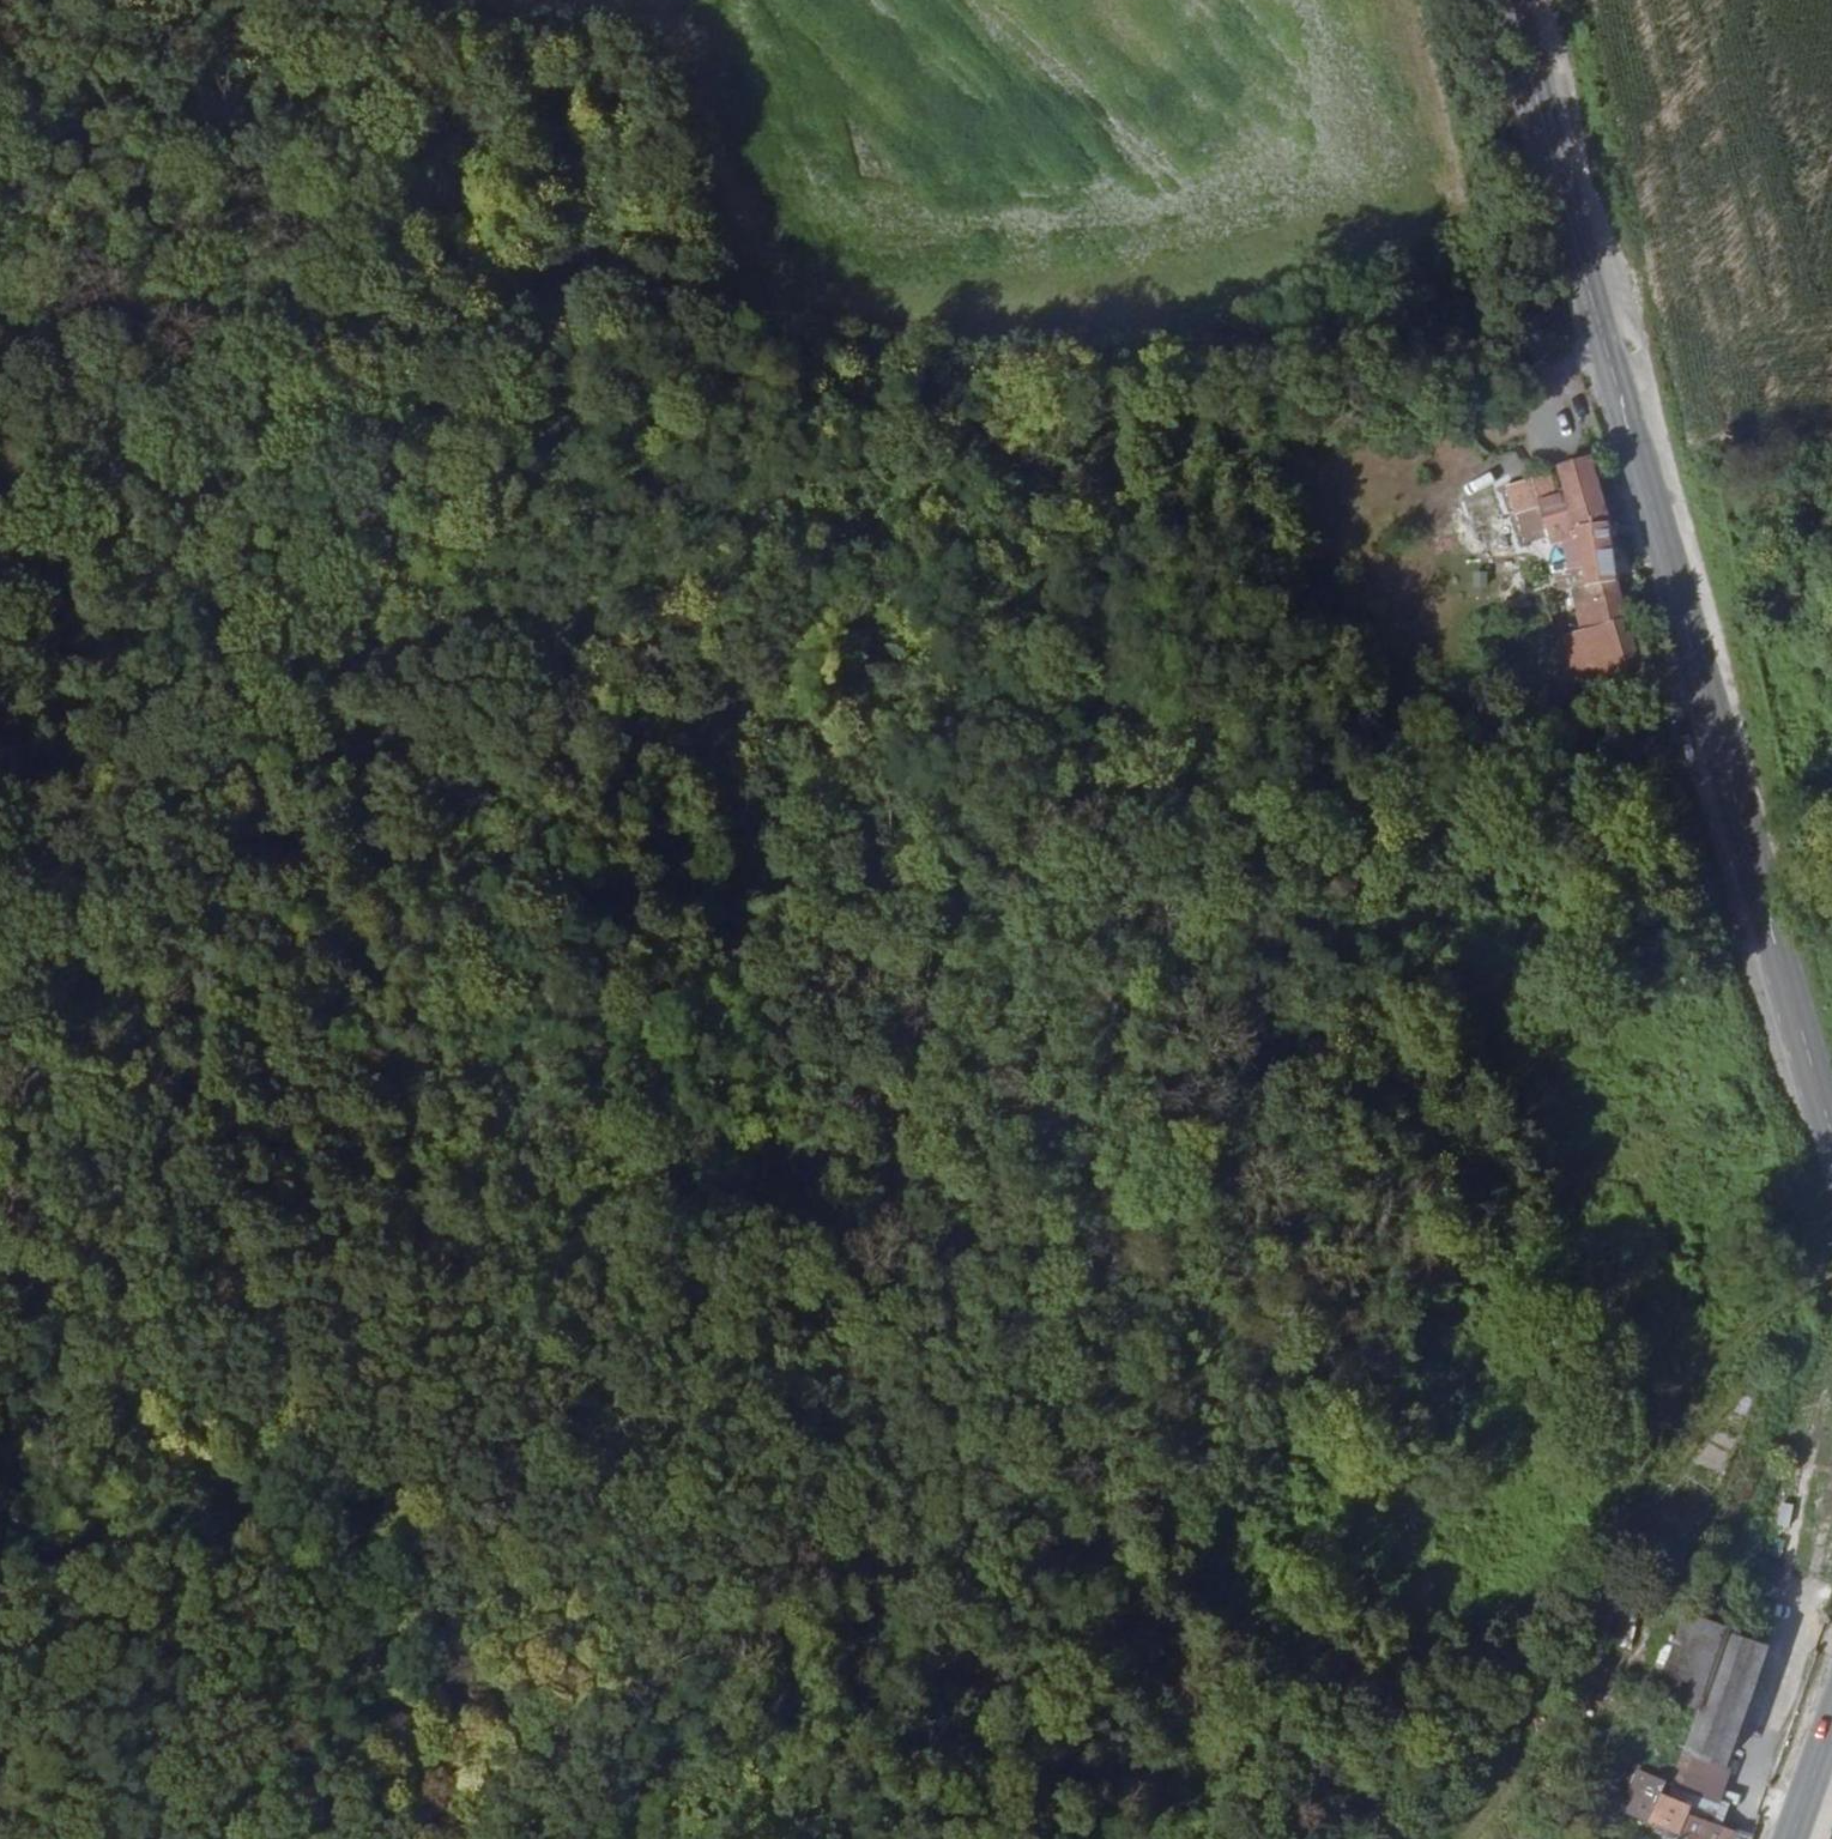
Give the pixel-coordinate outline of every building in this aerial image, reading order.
[(1570,503),(1564,505),(1573,542),(1557,545),(1570,595),(1593,589),(1599,612),(1625,606),(1609,525),(1593,468),(1563,475),(1570,503)] [(1542,497),(1518,504),(1545,601),(1570,595),(1557,545),(1573,542),(1564,505),(1545,510),(1542,497)] [(1593,589),(1570,595),(1583,634),(1603,627),(1599,612),(1593,589)] [(1645,673),(1625,606),(1599,612),(1603,627),(1583,634),(1557,642),(1569,683),(1597,675),(1600,686),(1645,673)] [(1610,1645),(1632,1647),(1636,1613),(1613,1610),(1610,1645)] [(1702,1713),(1730,1636),(1685,1620),(1658,1698),(1702,1713)] [(1686,1761),(1722,1774),(1768,1649),(1730,1636),(1702,1713),(1686,1761)] [(1690,1817),(1705,1823),(1722,1774),(1686,1761),(1672,1800),(1692,1808),(1690,1817)] [(1736,1834),(1705,1823),(1690,1817),(1692,1808),(1672,1800),(1642,1789),(1625,1838),(1626,1838),(1735,1838),(1736,1834)]
